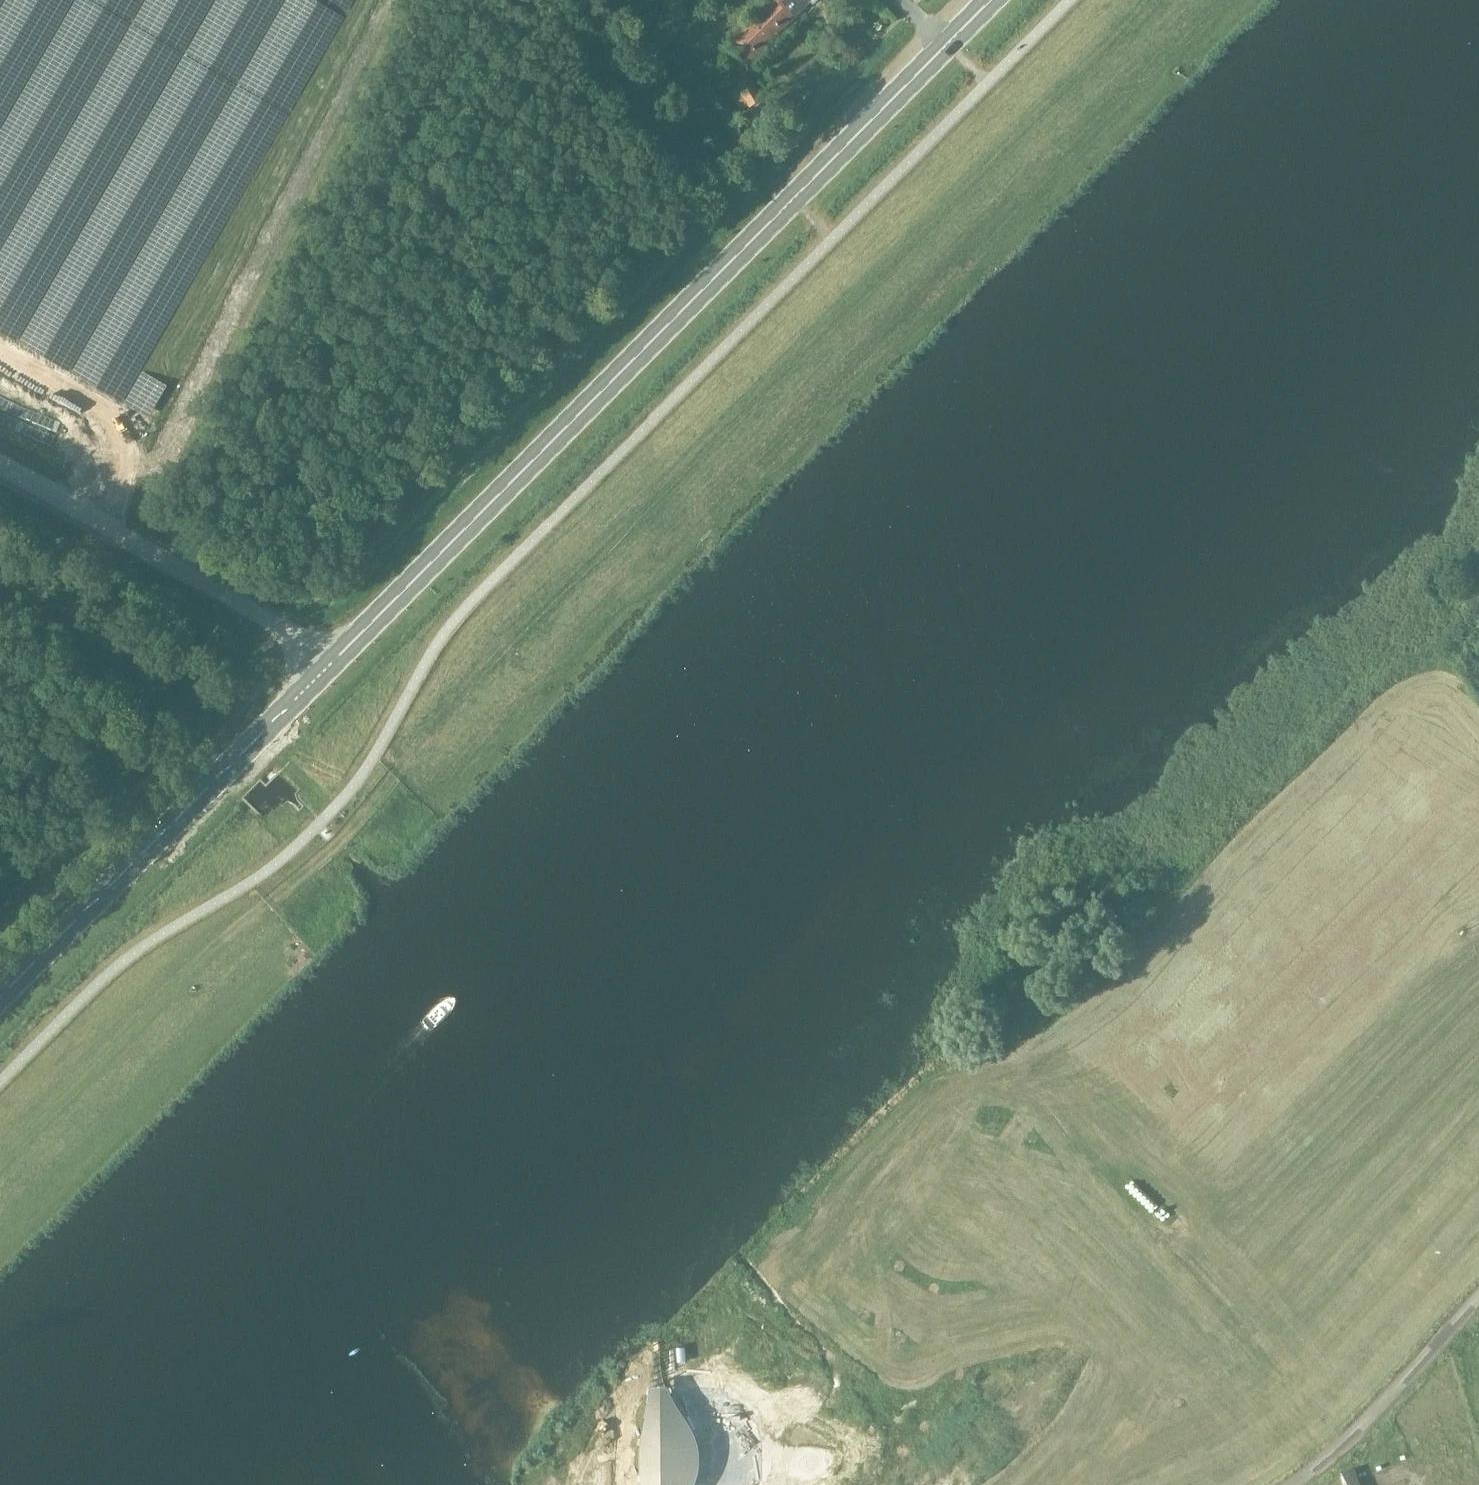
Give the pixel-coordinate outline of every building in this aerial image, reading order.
[(792,20),(782,9),(783,8),(775,0),(772,0),(750,22),(770,42),(792,20)] [(812,0),(775,0),(783,8),(782,9),(792,20),(812,0)] [(747,66),(770,42),(750,22),(727,46),(747,66)] [(695,1477),(697,1467),(697,1452),(694,1441),(691,1432),(687,1425),(682,1419),(678,1412),(672,1401),(668,1395),(659,1399),(660,1484),(692,1484),(695,1477)]
